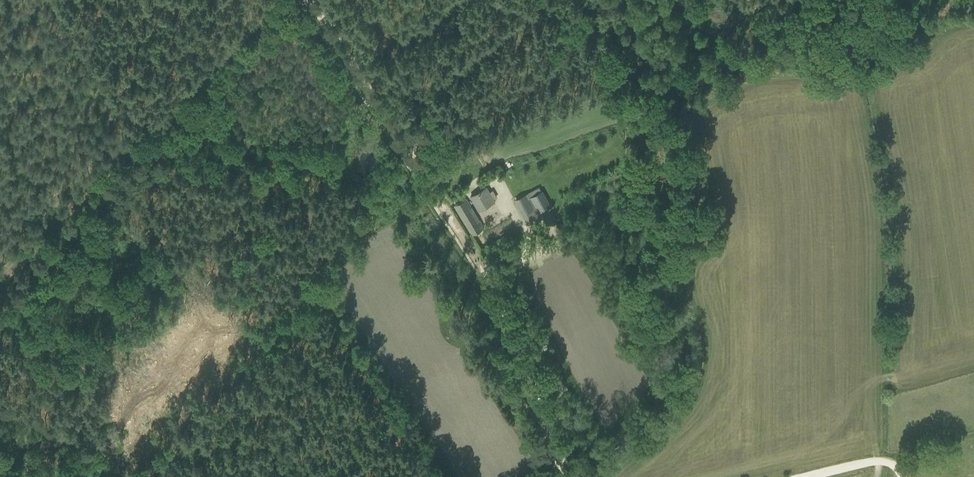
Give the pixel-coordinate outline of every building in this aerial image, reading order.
[(472,199),(470,200),(471,203),(473,202),(479,210),(494,202),(493,200),(488,192),(485,187),(470,196),(472,199)] [(539,187),(517,199),(531,225),(543,218),(537,206),(543,203),(540,196),(533,200),(532,198),(542,193),(539,187)] [(463,200),(455,205),(472,234),(472,235),(481,229),(483,228),(466,199),(463,200)]
